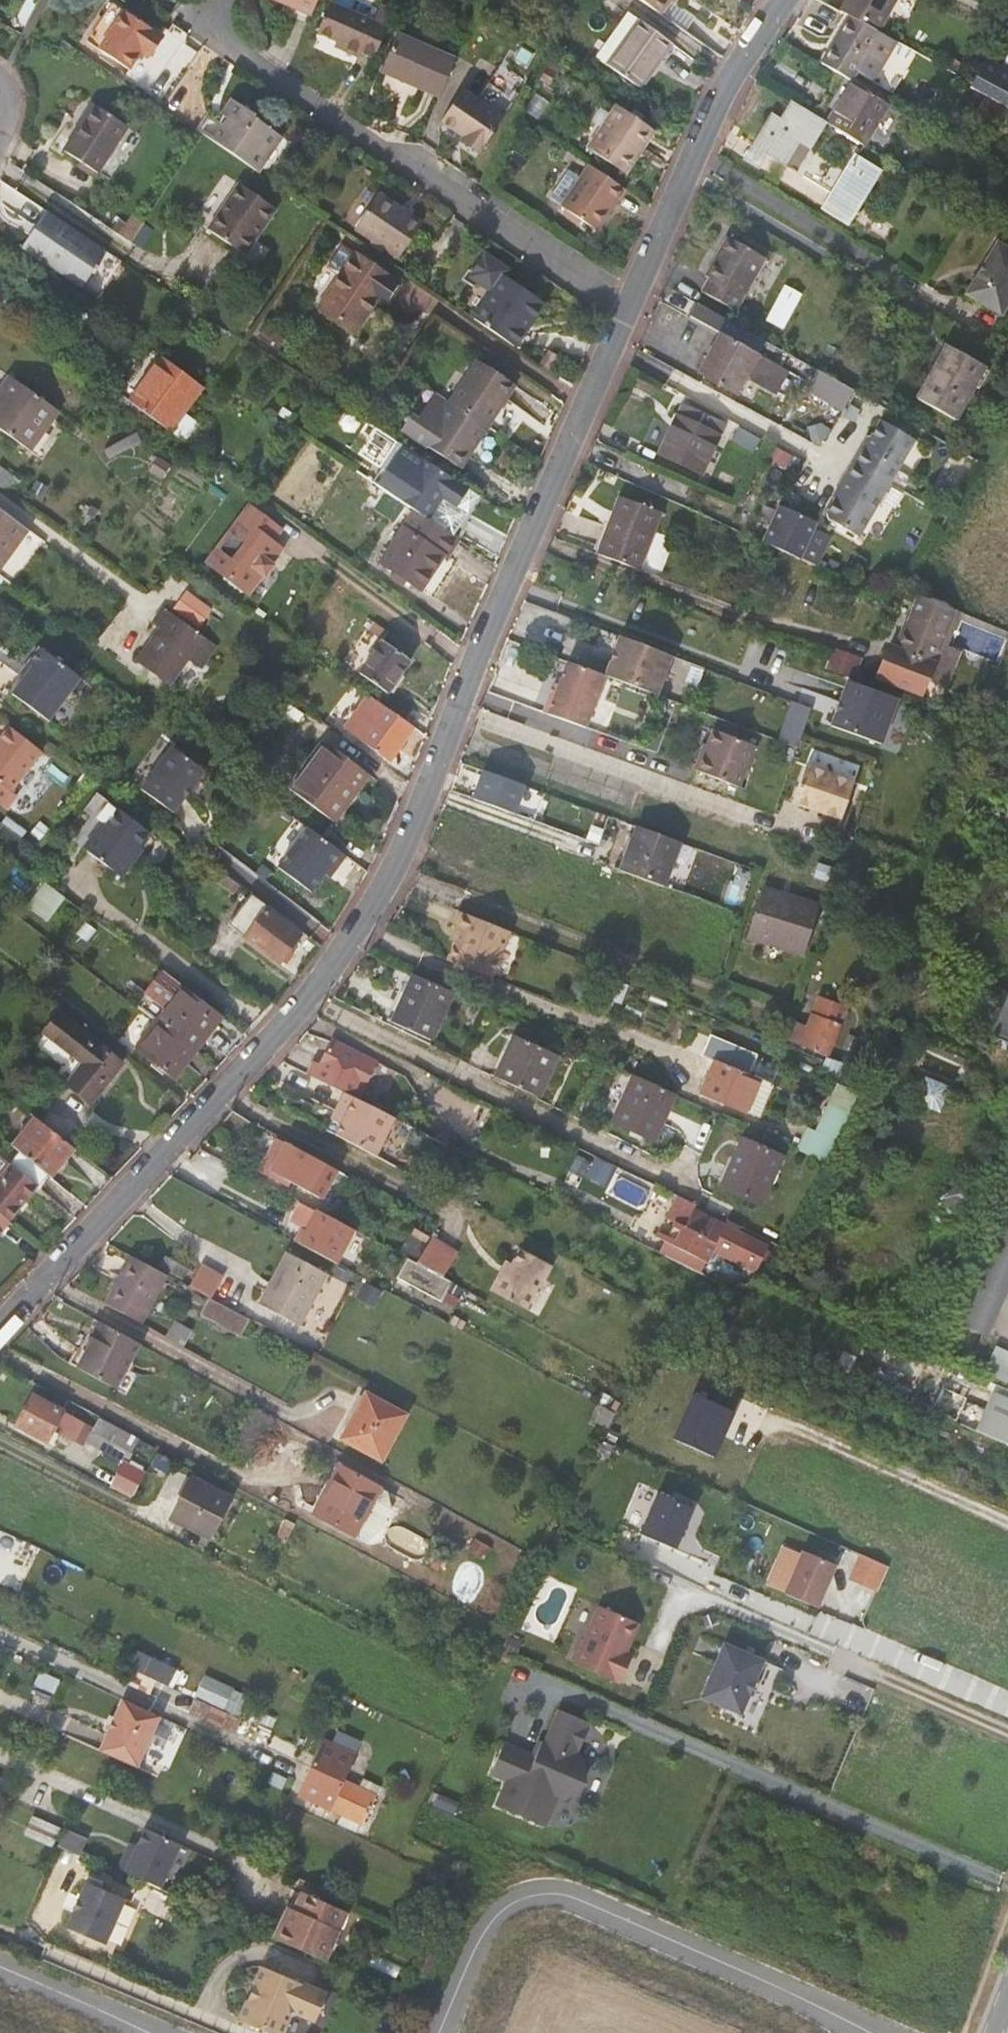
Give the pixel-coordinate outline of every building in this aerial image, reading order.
[(318,0),(277,0),(298,9),(299,6),(313,12),(318,0)] [(659,13),(668,0),(640,0),(659,13)] [(874,0),(836,0),(833,5),(851,15),(871,26),(883,4),(874,0)] [(374,59),(387,29),(371,22),(333,6),(322,36),(344,46),(343,52),(357,58),(359,53),(374,59)] [(387,29),(392,15),(376,8),(371,22),(387,29)] [(606,64),(637,18),(624,10),(593,56),(606,64)] [(850,78),(878,30),(871,26),(851,15),(823,62),(850,78)] [(103,54),(133,74),(145,56),(152,61),(165,42),(129,16),(103,54)] [(669,41),(637,18),(606,64),(637,86),(669,41)] [(438,99),(455,58),(397,35),(381,75),(438,99)] [(1007,108),(1007,71),(985,59),(973,82),(970,88),(1007,108)] [(864,144),(889,102),(853,80),(828,123),(864,144)] [(440,125),(481,152),(503,119),(462,91),(440,125)] [(977,112),(994,122),(1003,108),(986,98),(977,112)] [(801,160),(824,121),(791,100),(779,118),(771,113),(751,142),(766,151),(829,190),(825,197),(852,215),(883,168),(854,151),(848,159),(854,164),(841,185),(801,160)] [(212,144),(253,172),(277,137),(253,120),(254,118),(232,103),(215,127),(221,131),(212,144)] [(69,153),(102,175),(132,129),(97,106),(76,137),(79,139),(69,153)] [(587,150),(626,176),(654,133),(615,106),(587,150)] [(221,131),(215,127),(208,121),(198,135),(201,137),(212,144),(221,131)] [(758,163),(766,151),(751,142),(744,153),(758,163)] [(563,200),(578,173),(568,167),(553,195),(563,200)] [(598,232),(625,192),(588,167),(561,207),(598,232)] [(207,234),(244,260),(276,214),(239,188),(207,234)] [(355,231),(398,261),(422,227),(378,197),(355,231)] [(22,249),(84,289),(109,250),(48,210),(22,249)] [(126,226),(138,234),(145,223),(131,215),(124,224),(126,226)] [(126,226),(120,234),(132,242),(138,234),(126,226)] [(704,291),(737,310),(766,256),(730,234),(708,276),(711,278),(704,291)] [(997,313),(1007,296),(1007,248),(995,240),(963,291),(997,313)] [(318,312),(353,336),(376,303),(383,308),(397,287),(356,258),(318,312)] [(486,272),(458,313),(473,323),(501,281),(486,272)] [(473,323),(514,351),(526,335),(523,333),(540,308),(501,281),(473,323)] [(696,372),(734,392),(743,374),(775,391),(786,371),(718,332),(696,372)] [(916,396),(953,419),(984,367),(947,345),(916,396)] [(132,402),(172,432),(206,385),(166,355),(132,402)] [(541,369),(550,375),(559,362),(550,355),(541,369)] [(451,406),(489,431),(516,390),(478,365),(451,406)] [(845,404),(853,390),(816,369),(808,383),(845,404)] [(31,451),(59,411),(8,375),(0,387),(0,389),(2,391),(0,395),(0,429),(31,451)] [(464,469),(489,431),(451,406),(440,398),(425,422),(418,417),(408,431),(464,469)] [(714,432),(720,421),(684,402),(683,402),(659,450),(700,471),(718,434),(714,432)] [(856,465),(888,483),(913,439),(894,428),(879,420),(862,449),(865,451),(856,465)] [(402,443),(375,483),(417,511),(456,536),(483,496),(402,443)] [(9,493),(20,479),(0,465),(0,487),(9,493)] [(870,489),(882,495),(888,483),(856,465),(850,478),(870,489)] [(857,537),(882,495),(870,489),(850,478),(849,479),(846,478),(826,514),(827,520),(857,537)] [(364,498),(397,521),(407,507),(373,484),(364,498)] [(615,493),(595,550),(635,566),(656,508),(615,493)] [(764,542),(818,566),(831,538),(816,530),(819,522),(783,504),(779,510),(764,542)] [(208,562),(249,592),(264,571),(262,570),(270,559),(272,561),(282,547),(273,540),(282,528),(250,505),(208,562)] [(449,559),(462,540),(456,536),(417,511),(382,562),(422,590),(445,557),(449,559)] [(23,530),(0,513),(0,561),(23,530)] [(23,567),(42,536),(30,529),(12,560),(23,567)] [(195,594),(182,612),(206,629),(219,611),(195,594)] [(920,692),(954,609),(917,594),(903,628),(901,627),(894,643),(888,641),(875,673),(920,692)] [(181,690),(216,643),(174,613),(166,625),(174,631),(149,666),(181,690)] [(369,630),(379,637),(385,629),(375,622),(369,630)] [(366,634),(376,642),(379,637),(369,630),(366,634)] [(620,635),(605,674),(606,675),(657,693),(671,654),(620,635)] [(385,689),(407,657),(379,637),(376,642),(356,669),(385,689)] [(823,671),(851,681),(861,655),(832,645),(827,659),(823,671)] [(43,652),(33,667),(25,680),(13,696),(48,723),(80,680),(43,652)] [(561,677),(554,694),(550,692),(542,712),(586,728),(606,675),(605,674),(567,660),(561,677)] [(25,680),(33,667),(29,665),(21,676),(25,680)] [(550,692),(554,694),(561,677),(557,675),(550,692)] [(901,700),(851,681),(835,727),(885,745),(901,700)] [(388,757),(412,725),(366,691),(364,694),(352,684),(345,694),(357,703),(342,724),(388,757)] [(800,744),(812,705),(793,699),(781,738),(800,744)] [(10,790),(42,751),(11,727),(0,741),(0,782),(10,790)] [(739,785),(754,744),(713,728),(700,761),(696,761),(693,769),(739,785)] [(309,800),(331,816),(346,795),(342,792),(362,765),(324,737),(288,784),(309,800)] [(173,811),(204,769),(173,745),(141,787),(173,811)] [(794,806),(843,822),(856,781),(807,765),(794,806)] [(466,796),(506,811),(517,782),(477,767),(466,796)] [(10,790),(0,782),(0,803),(10,790)] [(86,848),(122,877),(138,855),(135,852),(150,832),(117,806),(86,848)] [(335,866),(346,852),(309,824),(278,866),(311,890),(325,871),(331,863),(335,866)] [(662,886),(679,841),(635,826),(619,870),(662,886)] [(330,874),(335,866),(331,863),(325,871),(330,874)] [(67,937),(85,913),(47,884),(28,909),(67,937)] [(746,936),(800,953),(816,905),(761,888),(746,936)] [(282,949),(288,954),(302,936),(252,897),(231,924),(253,943),(274,959),(282,949)] [(495,967),(510,930),(458,910),(452,926),(459,929),(451,949),(495,967)] [(451,949),(446,961),(491,979),(495,967),(451,949)] [(173,1034),(194,1050),(221,1015),(163,971),(139,1001),(157,1017),(155,1020),(173,1034)] [(413,973),(395,1011),(431,1029),(451,990),(413,973)] [(996,1026),(1007,1031),(1007,997),(996,1026)] [(820,1001),(800,1046),(830,1057),(849,1013),(820,1001)] [(431,1029),(395,1011),(390,1021),(426,1038),(431,1029)] [(67,1082),(92,1101),(120,1062),(55,1014),(41,1033),(81,1062),(67,1082)] [(175,1073),(194,1050),(173,1034),(155,1020),(136,1043),(175,1073)] [(996,1026),(993,1036),(1007,1042),(1007,1031),(996,1026)] [(514,1034),(500,1063),(514,1069),(541,1083),(555,1054),(514,1034)] [(362,1100),(368,1088),(381,1062),(336,1040),(323,1066),(317,1063),(312,1075),(353,1095),(362,1100)] [(746,1111),(760,1078),(715,1060),(702,1092),(746,1111)] [(514,1069),(500,1063),(494,1075),(534,1095),(541,1083),(514,1069)] [(611,1118),(633,1074),(617,1067),(596,1110),(611,1118)] [(652,1138),(674,1094),(633,1074),(611,1118),(652,1138)] [(922,1101),(942,1107),(950,1083),(930,1076),(922,1101)] [(825,1159),(861,1093),(840,1082),(816,1127),(810,1125),(799,1145),(825,1159)] [(344,1137),(385,1160),(405,1122),(362,1100),(353,1095),(344,1112),(354,1118),(350,1126),(344,1137)] [(229,1110),(217,1122),(268,1149),(258,1170),(283,1184),(290,1172),(301,1177),(295,1188),(319,1201),(327,1185),(335,1171),(275,1138),(277,1136),(229,1110)] [(339,1121),(350,1126),(354,1118),(344,1112),(339,1121)] [(27,1133),(64,1164),(77,1149),(38,1119),(27,1133)] [(52,1178),(64,1164),(27,1133),(15,1148),(22,1154),(52,1178)] [(730,1176),(767,1195),(785,1160),(747,1141),(730,1176)] [(52,1178),(22,1154),(0,1179),(0,1213),(9,1220),(37,1186),(42,1189),(52,1178)] [(645,1205),(656,1183),(597,1155),(587,1178),(645,1205)] [(335,1171),(327,1185),(339,1192),(347,1177),(335,1171)] [(762,1206),(767,1195),(730,1176),(724,1187),(762,1206)] [(835,1194),(847,1201),(854,1187),(842,1180),(835,1194)] [(1007,1230),(1007,1192),(994,1224),(1007,1230)] [(289,1220),(300,1224),(293,1240),(342,1262),(358,1225),(298,1199),(289,1220)] [(747,1281),(752,1282),(762,1266),(772,1245),(743,1231),(745,1227),(730,1219),(728,1223),(685,1203),(676,1221),(689,1228),(683,1239),(712,1254),(708,1262),(747,1281)] [(11,1222),(9,1220),(0,1213),(0,1233),(2,1235),(11,1222)] [(1007,1281),(1007,1230),(994,1224),(975,1268),(1007,1282),(1007,1281)] [(407,1257),(411,1259),(418,1263),(432,1236),(433,1235),(423,1229),(407,1257)] [(418,1263),(444,1277),(459,1251),(432,1236),(418,1263)] [(703,1273),(708,1262),(712,1254),(683,1239),(673,1258),(703,1273)] [(511,1275),(503,1271),(494,1289),(528,1308),(544,1278),(547,1279),(555,1265),(525,1250),(517,1264),(511,1275)] [(263,1304),(302,1325),(330,1273),(291,1252),(263,1304)] [(105,1304),(141,1323),(168,1273),(132,1254),(105,1304)] [(393,1293),(437,1317),(455,1283),(444,1277),(418,1263),(411,1259),(393,1293)] [(510,1259),(503,1271),(511,1275),(517,1264),(510,1259)] [(189,1284),(210,1295),(218,1281),(209,1277),(211,1274),(199,1267),(189,1284)] [(1001,1296),(1007,1282),(975,1268),(969,1282),(1001,1296)] [(211,1295),(202,1312),(243,1334),(252,1317),(211,1295)] [(132,1369),(145,1346),(97,1320),(82,1349),(89,1353),(80,1368),(130,1395),(142,1374),(132,1369)] [(165,1336),(184,1346),(191,1331),(173,1321),(165,1336)] [(984,1375),(1007,1383),(1007,1351),(995,1346),(984,1375)] [(71,1362),(80,1368),(89,1353),(82,1349),(80,1348),(71,1362)] [(696,1389),(673,1435),(716,1457),(739,1410),(696,1389)] [(346,1440),(384,1460),(408,1417),(370,1396),(346,1440)] [(15,1427),(46,1444),(57,1425),(62,1428),(57,1435),(75,1445),(86,1426),(32,1397),(15,1427)] [(133,1451),(140,1438),(100,1417),(93,1429),(133,1451)] [(1007,1460),(1007,1445),(944,1417),(938,1433),(930,1450),(999,1480),(1007,1460)] [(148,1467),(123,1458),(112,1486),(137,1496),(148,1467)] [(344,1469),(319,1516),(358,1537),(368,1542),(373,1540),(385,1519),(383,1514),(374,1508),(384,1490),(344,1469)] [(172,1521),(213,1542),(233,1502),(192,1482),(172,1521)] [(642,1536),(677,1550),(695,1509),(660,1495),(642,1536)] [(786,1593),(818,1607),(838,1566),(806,1551),(786,1593)] [(856,1584),(875,1593),(888,1566),(869,1557),(856,1584)] [(599,1607),(575,1664),(620,1683),(632,1655),(627,1653),(639,1624),(599,1607)] [(725,1644),(703,1698),(741,1714),(749,1696),(756,1679),(764,1660),(725,1644)] [(156,1681),(167,1686),(175,1670),(149,1658),(141,1674),(156,1681)] [(130,1669),(123,1682),(149,1695),(156,1681),(141,1674),(130,1669)] [(756,1679),(749,1696),(754,1698),(761,1682),(756,1679)] [(144,1739),(156,1714),(119,1697),(107,1723),(144,1739)] [(220,1727),(228,1714),(196,1699),(189,1713),(220,1727)] [(579,1759),(576,1758),(591,1725),(560,1711),(545,1744),(543,1743),(537,1757),(505,1744),(492,1775),(508,1782),(497,1806),(546,1827),(559,1798),(563,1798),(569,1798),(575,1795),(579,1792),(583,1787),(585,1781),(586,1775),(585,1769),(582,1764),(579,1759)] [(95,1749),(132,1765),(144,1739),(107,1723),(95,1749)] [(319,1756),(352,1772),(358,1758),(325,1742),(319,1756)] [(331,1813),(352,1772),(319,1756),(299,1797),(331,1813)] [(22,1838),(49,1850),(59,1828),(32,1816),(22,1838)] [(80,1853),(88,1836),(68,1827),(60,1844),(80,1853)] [(131,1856),(124,1872),(167,1891),(186,1847),(150,1832),(138,1859),(131,1856)] [(64,1927),(103,1944),(123,1899),(84,1881),(77,1898),(79,1899),(74,1912),(71,1911),(64,1927)] [(274,1938),(324,1960),(346,1910),(303,1890),(296,1905),(287,1927),(281,1924),(274,1938)] [(287,1927),(296,1905),(291,1902),(281,1924),(287,1927)] [(270,2032),(282,2032),(290,2016),(297,2013),(315,2021),(327,1994),(263,1966),(239,2020),(270,2032)]
